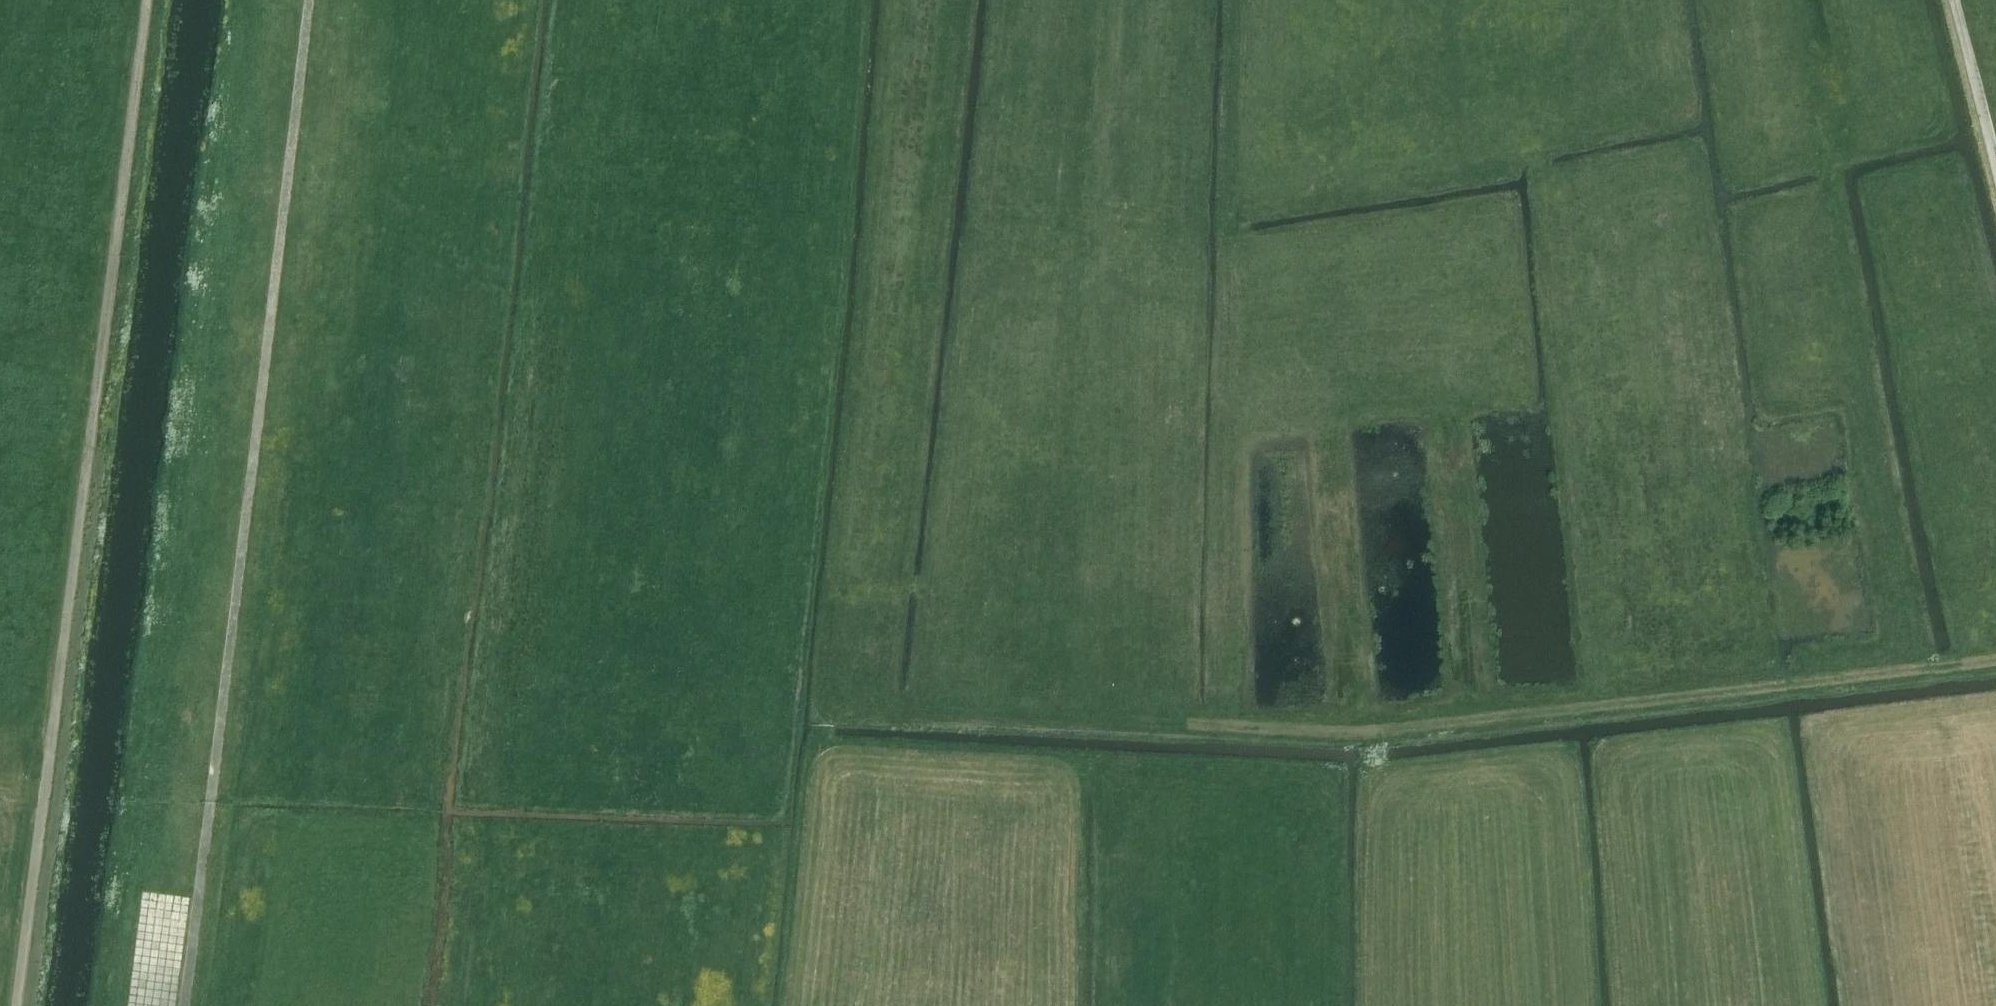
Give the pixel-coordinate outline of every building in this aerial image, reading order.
[(193,893),(141,888),(130,1005),(183,1005),(193,893)]
